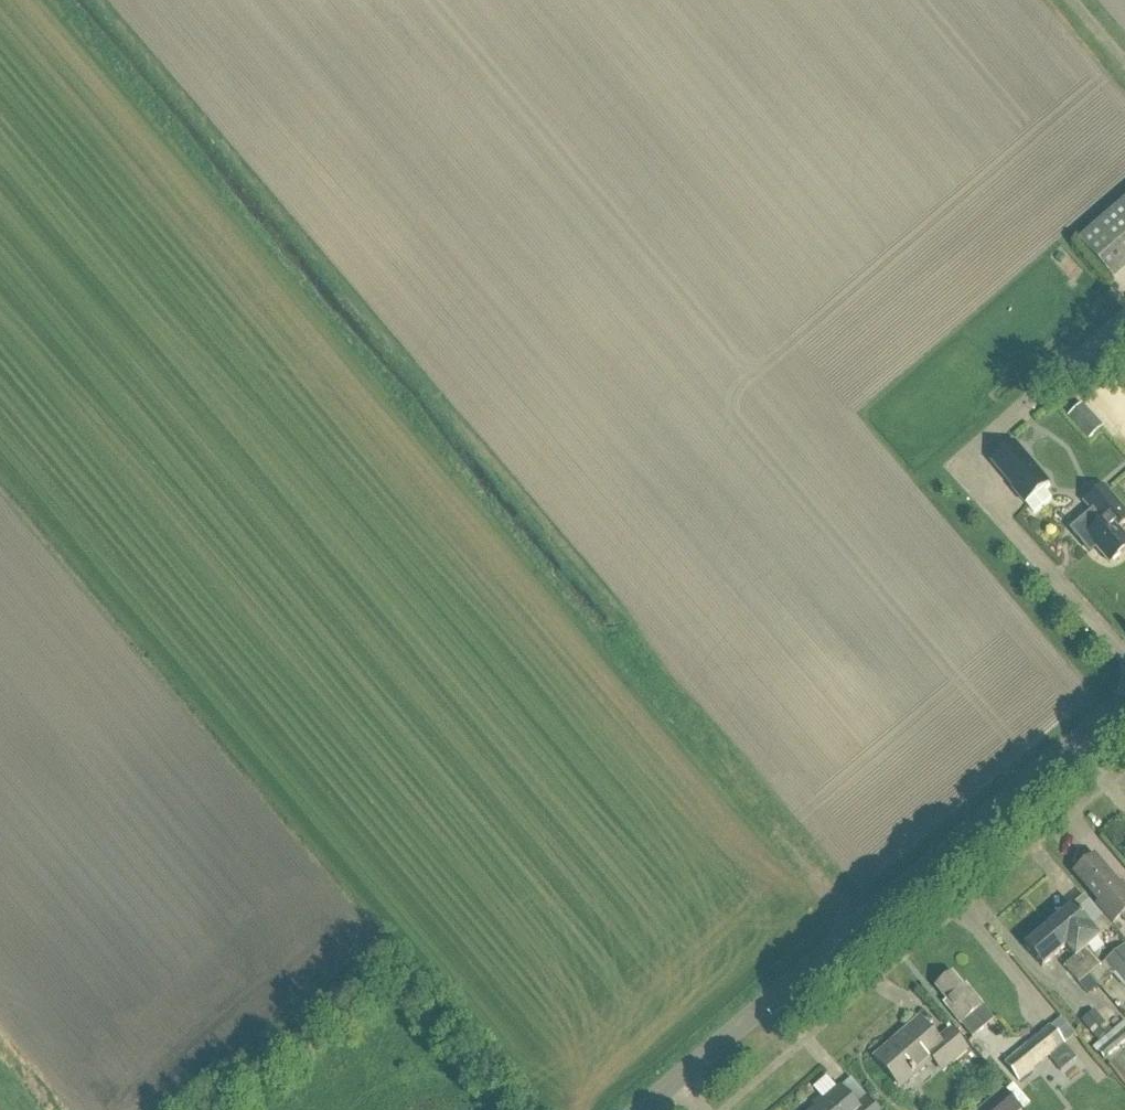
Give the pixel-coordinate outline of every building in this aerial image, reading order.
[(1112,284),(1124,273),(1124,202),(1077,244),(1112,284)] [(1065,418),(1085,441),(1100,428),(1079,405),(1065,418)] [(1048,485),(1014,445),(990,465),(1012,491),(1011,492),(1024,507),(1032,517),(1051,501),(1042,491),(1048,485)] [(1095,549),(1109,565),(1124,552),(1124,540),(1118,532),(1124,525),(1124,515),(1103,489),(1084,505),(1094,516),(1072,534),(1089,554),(1095,549)] [(1124,926),(1124,891),(1121,887),(1117,890),(1093,860),(1075,875),(1100,904),(1096,907),(1112,926),(1120,919),(1124,926)] [(1075,960),(1089,976),(1100,967),(1086,950),(1091,947),(1081,936),(1090,929),(1072,908),(1049,929),(1066,949),(1075,960)] [(1049,929),(1025,949),(1042,969),(1066,949),(1049,929)] [(1104,964),(1112,974),(1124,989),(1124,954),(1121,949),(1104,964)] [(1089,976),(1075,960),(1065,968),(1079,985),(1089,976)] [(1100,967),(1089,976),(1098,986),(1112,974),(1104,964),(1100,967)] [(1089,976),(1079,985),(1087,995),(1098,986),(1089,976)] [(962,1026),(973,1040),(994,1023),(971,994),(968,996),(952,977),(937,990),(948,1003),(945,1006),(961,1027),(962,1026)] [(1081,1023),(1098,1042),(1111,1031),(1094,1012),(1081,1023)] [(951,1033),(938,1044),(919,1022),(875,1060),(900,1089),(933,1061),(942,1072),(966,1051),(951,1033)] [(1094,1054),(1101,1062),(1124,1042),(1124,1043),(1124,1029),(1124,1028),(1124,1027),(1124,1026),(1121,1022),(1111,1031),(1098,1042),(1089,1049),(1094,1054)] [(1004,1066),(1018,1084),(1065,1047),(1050,1029),(1004,1066)] [(866,1099),(856,1108),(840,1090),(816,1109),(875,1109),(866,1099)] [(980,1109),(1018,1109),(1001,1091),(980,1109)]
